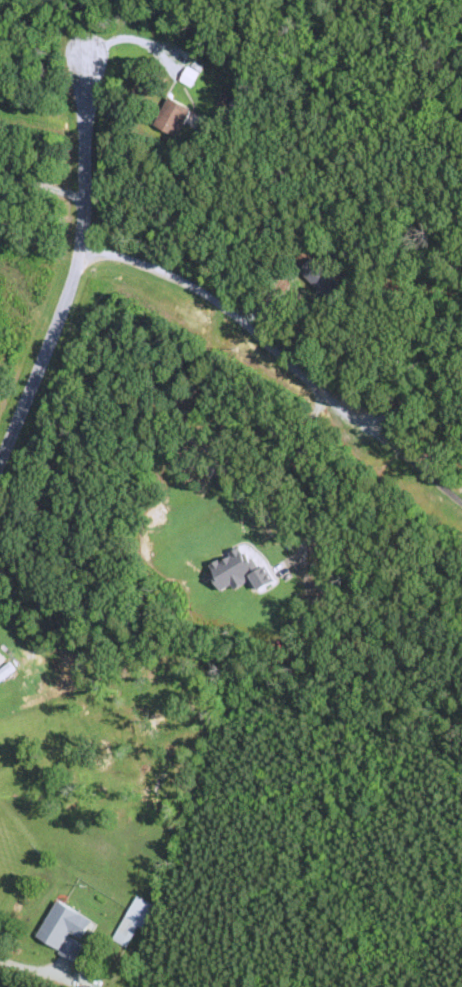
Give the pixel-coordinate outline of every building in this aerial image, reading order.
[(202,69),(190,62),(179,81),(191,88),(202,69)] [(152,126),(172,140),(191,112),(171,98),(152,126)] [(299,273),(329,303),(343,289),(313,259),(299,273)] [(259,576),(243,548),(207,568),(222,594),(246,581),(253,595),(268,586),(261,575),(259,576)] [(18,667),(31,683),(39,676),(26,660),(18,667)] [(9,663),(0,669),(0,681),(14,670),(9,663)] [(143,929),(155,906),(136,896),(112,940),(127,948),(138,927),(143,929)] [(73,959),(93,920),(56,901),(35,940),(73,959)]
